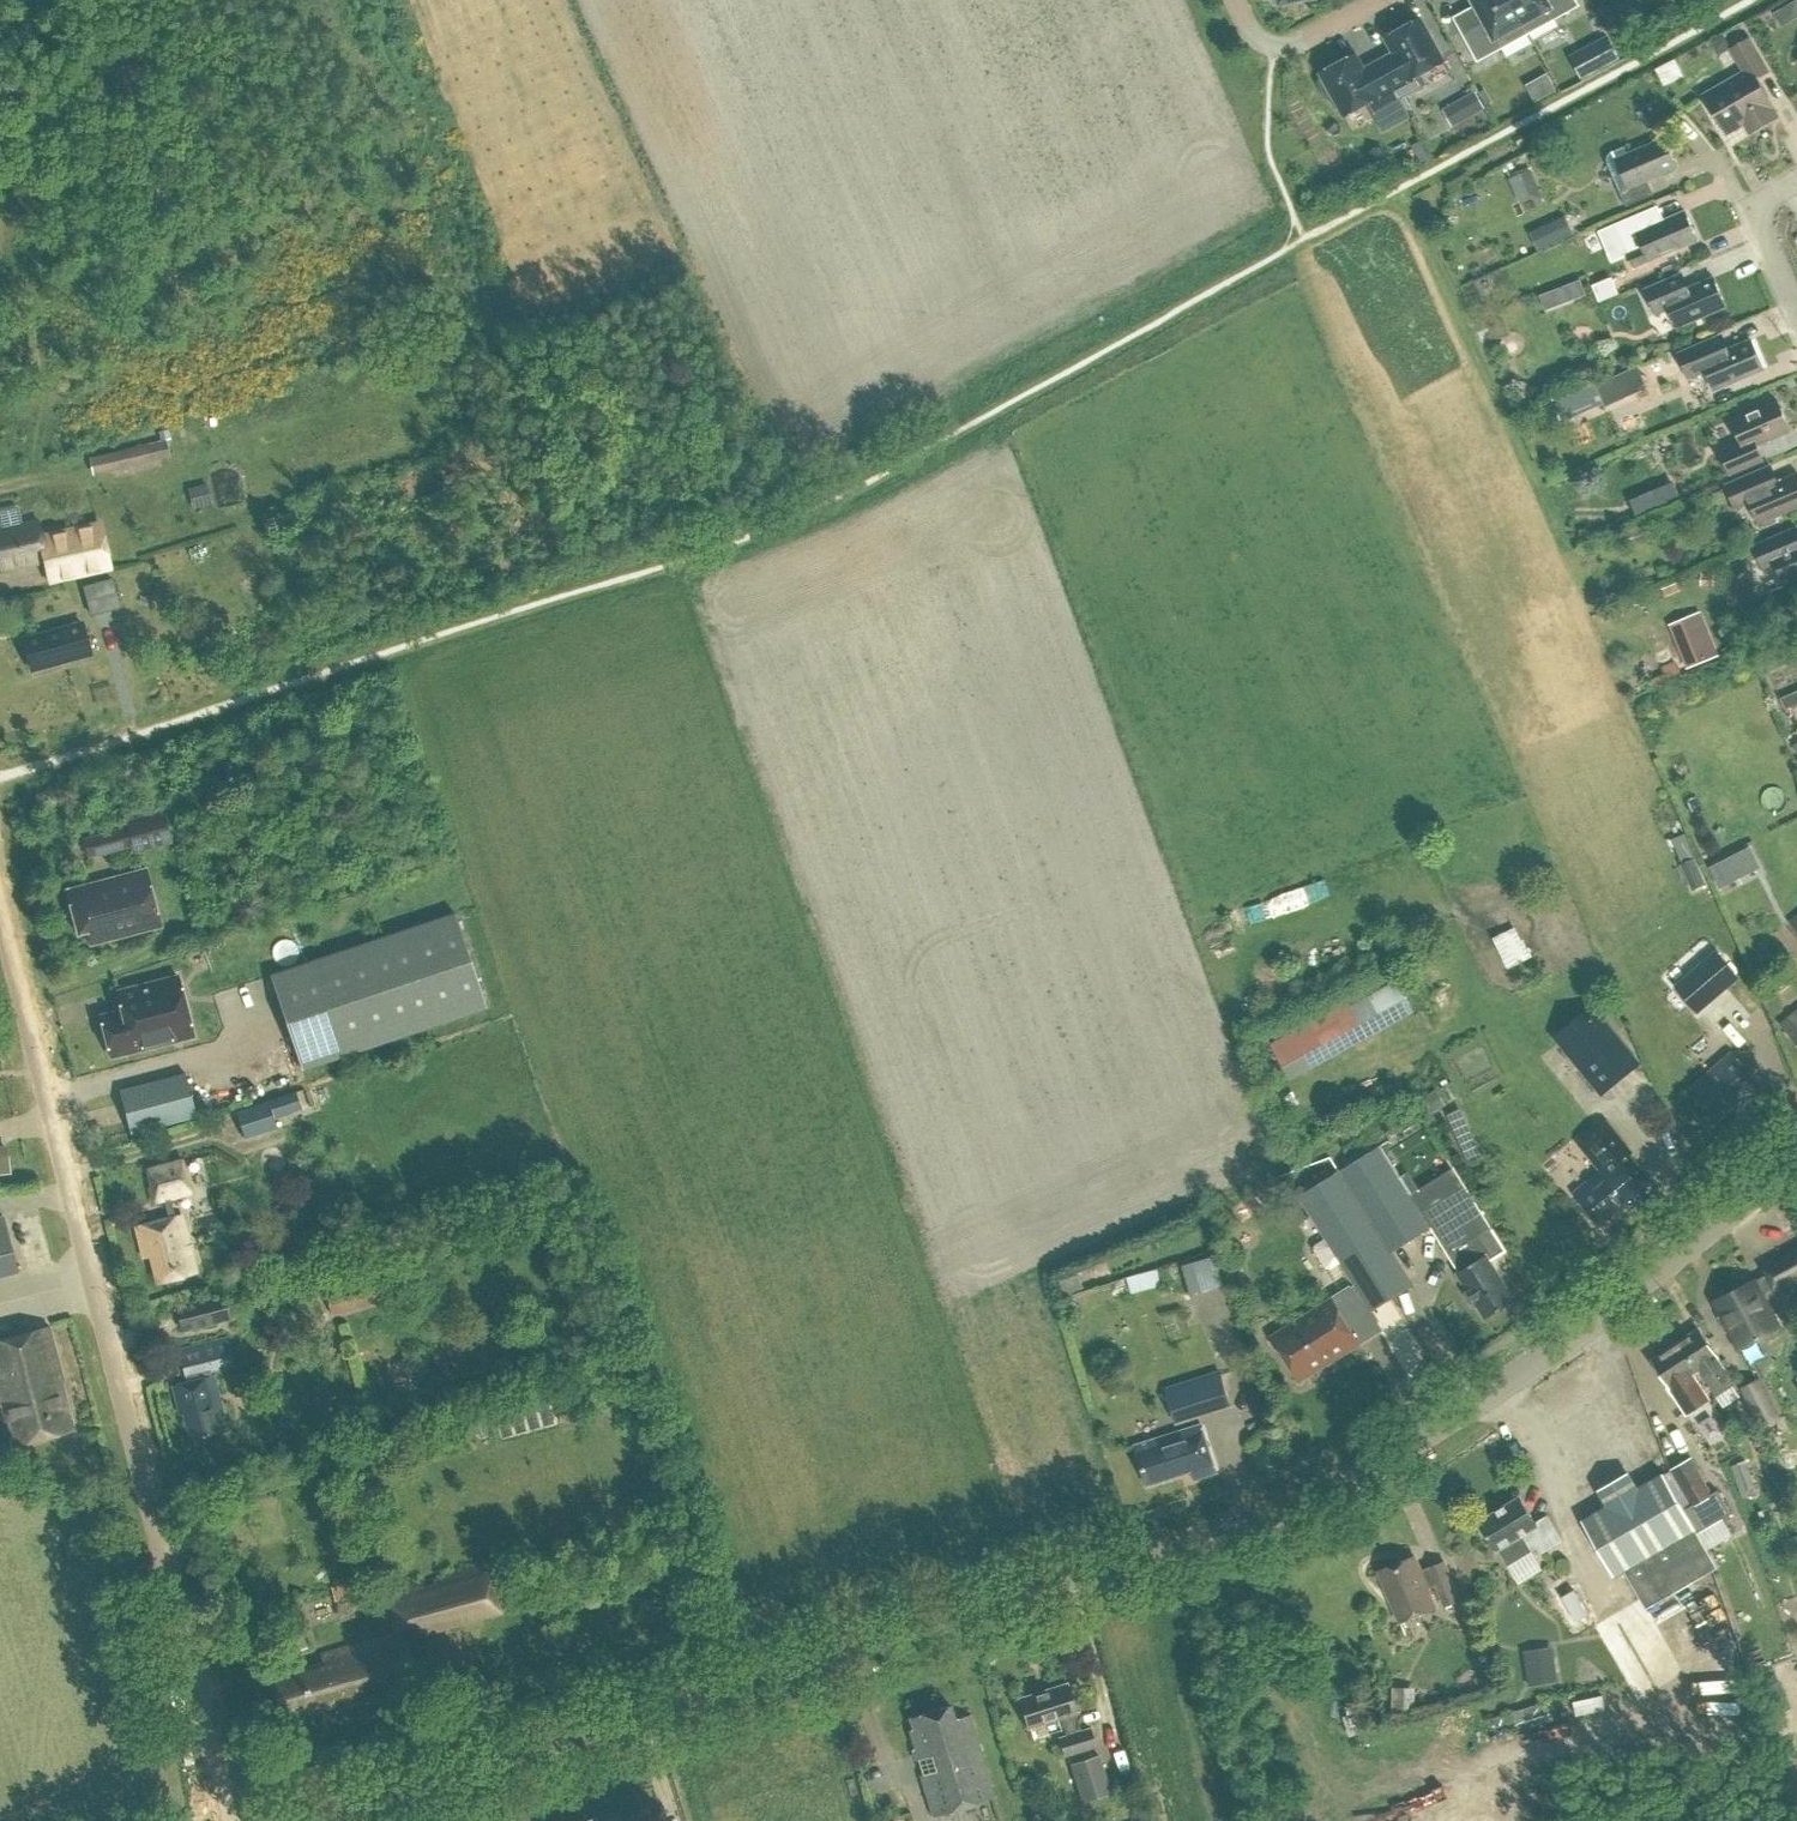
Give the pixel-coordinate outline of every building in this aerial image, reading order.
[(1529,34),(1511,0),(1474,0),(1484,20),(1469,28),(1485,58),(1529,34)] [(1529,34),(1581,5),(1578,0),(1511,0),(1529,34)] [(1776,14),(1782,25),(1796,16),(1796,2),(1776,14)] [(1394,53),(1380,61),(1401,99),(1428,84),(1422,74),(1446,62),(1422,18),(1386,38),(1394,53)] [(1608,35),(1589,45),(1602,70),(1621,60),(1608,35)] [(1751,132),(1777,117),(1772,107),(1773,106),(1757,79),(1769,71),(1750,38),(1731,49),(1744,73),(1706,95),(1727,133),(1745,122),(1751,132)] [(1680,53),(1665,64),(1676,79),(1691,68),(1680,53)] [(1401,99),(1380,61),(1365,68),(1357,54),(1321,74),(1323,78),(1320,80),(1319,84),(1327,98),(1331,100),(1334,98),(1345,117),(1368,104),(1374,114),(1401,99)] [(1442,109),(1451,127),(1484,109),(1474,91),(1442,109)] [(1677,167),(1665,138),(1630,153),(1626,145),(1614,150),(1609,154),(1606,158),(1606,162),(1626,207),(1654,195),(1647,180),(1677,167)] [(1532,168),(1509,178),(1519,201),(1542,191),(1532,168)] [(1650,210),(1616,224),(1628,253),(1635,268),(1698,240),(1686,211),(1656,224),(1650,210)] [(1549,225),(1532,233),(1540,251),(1557,242),(1549,225)] [(1669,308),(1678,328),(1727,306),(1714,277),(1688,288),(1682,274),(1646,289),(1657,314),(1669,308)] [(1594,285),(1600,302),(1619,294),(1613,278),(1594,285)] [(1566,286),(1572,301),(1586,295),(1580,280),(1566,286)] [(1477,287),(1481,300),(1505,294),(1501,281),(1477,287)] [(1715,338),(1684,352),(1690,367),(1702,361),(1715,390),(1764,369),(1751,340),(1721,353),(1715,338)] [(1638,368),(1596,386),(1605,407),(1647,389),(1638,368)] [(1721,450),(1731,475),(1764,460),(1757,445),(1790,431),(1777,400),(1732,419),(1741,441),(1721,450)] [(1759,524),(1796,507),(1796,474),(1771,485),(1765,470),(1728,486),(1734,501),(1747,495),(1759,524)] [(202,502),(221,499),(219,484),(199,487),(202,502)] [(46,582),(107,569),(97,525),(42,537),(39,521),(0,530),(0,568),(0,570),(42,561),(46,582)] [(1784,584),(1796,579),(1796,536),(1794,529),(1755,545),(1761,560),(1767,574),(1778,570),(1784,584)] [(112,579),(84,586),(91,615),(120,607),(112,579)] [(1679,582),(1661,589),(1664,597),(1682,591),(1679,582)] [(85,628),(27,643),(35,673),(93,658),(85,628)] [(1708,631),(1678,644),(1688,669),(1719,657),(1708,631)] [(1782,699),(1787,709),(1796,704),(1796,692),(1782,699)] [(117,824),(83,834),(84,840),(74,844),(77,858),(122,846),(124,850),(182,835),(178,816),(143,825),(141,819),(117,826),(117,824)] [(1682,863),(1681,864),(1693,890),(1706,885),(1695,858),(1682,863)] [(1724,863),(1711,870),(1722,890),(1735,883),(1724,863)] [(88,930),(92,943),(160,926),(145,870),(68,890),(79,933),(88,930)] [(302,1069),(486,1007),(455,914),(271,976),(302,1069)] [(1524,920),(1500,931),(1515,961),(1539,950),(1524,920)] [(1717,952),(1676,986),(1695,1008),(1736,974),(1717,952)] [(118,991),(123,1010),(101,1015),(112,1057),(193,1036),(178,976),(118,991)] [(1557,1036),(1603,1093),(1638,1064),(1592,1007),(1557,1036)] [(1782,1024),(1796,1042),(1796,1012),(1782,1024)] [(1293,1033),(1271,1045),(1291,1081),(1313,1069),(1293,1033)] [(1690,1089),(1716,1118),(1737,1099),(1742,1105),(1763,1087),(1733,1052),(1690,1089)] [(1384,1086),(1402,1074),(1395,1063),(1377,1075),(1384,1086)] [(184,1073),(119,1090),(131,1135),(195,1118),(184,1073)] [(323,1099),(344,1095),(341,1084),(321,1089),(323,1099)] [(300,1113),(313,1109),(305,1088),(235,1111),(244,1139),(275,1129),(272,1119),(299,1110),(300,1113)] [(1421,1100),(1430,1116),(1447,1105),(1437,1090),(1421,1100)] [(1574,1193),(1600,1224),(1630,1200),(1639,1210),(1661,1192),(1629,1155),(1633,1152),(1607,1121),(1582,1142),(1603,1168),(1574,1193)] [(1382,1143),(1342,1168),(1393,1251),(1432,1227),(1434,1226),(1413,1192),(1382,1143)] [(151,1255),(158,1282),(196,1272),(181,1214),(175,1216),(170,1197),(191,1192),(182,1160),(147,1169),(151,1187),(149,1187),(153,1202),(164,1199),(169,1218),(137,1226),(144,1257),(151,1255)] [(1455,1166),(1413,1192),(1434,1226),(1432,1227),(1448,1253),(1492,1225),(1455,1166)] [(1342,1168),(1299,1195),(1312,1216),(1326,1237),(1341,1262),(1353,1281),(1370,1311),(1385,1302),(1414,1285),(1393,1251),(1342,1168)] [(1299,1195),(1285,1204),(1298,1224),(1312,1216),(1299,1195)] [(1492,1225),(1448,1253),(1460,1271),(1458,1273),(1468,1288),(1466,1294),(1471,1302),(1476,1303),(1486,1318),(1516,1300),(1491,1261),(1508,1250),(1492,1225)] [(1315,1244),(1314,1250),(1325,1267),(1331,1268),(1341,1262),(1326,1237),(1315,1244)] [(1762,1268),(1777,1294),(1796,1283),(1796,1249),(1762,1268)] [(1185,1293),(1217,1284),(1209,1254),(1177,1262),(1185,1293)] [(1103,1301),(1171,1282),(1166,1265),(1115,1279),(1113,1270),(1095,1275),(1103,1301)] [(372,1266),(324,1280),(333,1312),(381,1299),(372,1266)] [(1754,1280),(1715,1301),(1740,1348),(1779,1328),(1754,1280)] [(1353,1281),(1270,1333),(1300,1380),(1360,1343),(1355,1335),(1390,1313),(1385,1302),(1370,1311),(1353,1281)] [(174,1305),(181,1332),(230,1319),(223,1293),(174,1305)] [(312,1327),(305,1304),(285,1310),(293,1333),(312,1327)] [(2,1404),(6,1421),(9,1420),(16,1445),(73,1430),(61,1382),(63,1382),(47,1326),(0,1339),(0,1404),(2,1404)] [(1681,1342),(1698,1369),(1715,1395),(1735,1383),(1718,1355),(1717,1356),(1700,1329),(1681,1342)] [(188,1381),(172,1385),(180,1413),(183,1412),(190,1439),(228,1429),(213,1370),(236,1364),(230,1343),(207,1349),(205,1342),(179,1349),(188,1381)] [(1670,1386),(1687,1413),(1709,1399),(1692,1373),(1698,1369),(1681,1342),(1653,1360),(1670,1386)] [(1222,1374),(1165,1391),(1176,1428),(1233,1410),(1222,1374)] [(1778,1417),(1758,1379),(1743,1387),(1764,1425),(1778,1417)] [(1136,1447),(1148,1484),(1192,1470),(1195,1478),(1216,1471),(1202,1426),(1136,1447)] [(1759,1490),(1747,1457),(1732,1463),(1743,1495),(1759,1490)] [(1669,1470),(1690,1508),(1712,1496),(1691,1458),(1669,1470)] [(1624,1569),(1647,1608),(1684,1586),(1718,1567),(1695,1528),(1664,1474),(1639,1488),(1631,1474),(1599,1492),(1608,1506),(1583,1521),(1614,1575),(1624,1569)] [(1521,1497),(1480,1522),(1496,1550),(1506,1566),(1532,1551),(1535,1557),(1563,1540),(1548,1515),(1536,1522),(1521,1497)] [(1445,1561),(1429,1567),(1432,1572),(1423,1576),(1415,1555),(1379,1570),(1401,1621),(1436,1606),(1428,1587),(1436,1584),(1445,1605),(1460,1599),(1445,1561)] [(323,1662),(271,1676),(282,1719),(335,1705),(337,1712),(419,1688),(405,1636),(506,1609),(494,1563),(434,1580),(435,1585),(424,1588),(423,1584),(382,1595),(393,1635),(321,1655),(323,1662)] [(330,1586),(333,1598),(356,1592),(353,1579),(330,1586)] [(1562,1596),(1577,1620),(1589,1613),(1574,1589),(1562,1596)] [(307,1647),(302,1629),(280,1635),(285,1653),(307,1647)] [(1554,1656),(1527,1660),(1530,1684),(1558,1680),(1554,1656)] [(1058,1737),(1064,1755),(1095,1745),(1090,1727),(1080,1730),(1075,1712),(1067,1683),(1018,1699),(1027,1727),(1059,1717),(1065,1735),(1058,1737)] [(1393,1709),(1415,1709),(1416,1685),(1393,1684),(1393,1709)] [(915,1748),(912,1749),(933,1816),(994,1797),(968,1714),(954,1719),(950,1704),(909,1717),(912,1729),(909,1730),(915,1748)] [(1538,1704),(1494,1718),(1497,1728),(1541,1715),(1538,1704)] [(1082,1800),(1110,1792),(1098,1755),(1071,1763),(1082,1800)]
